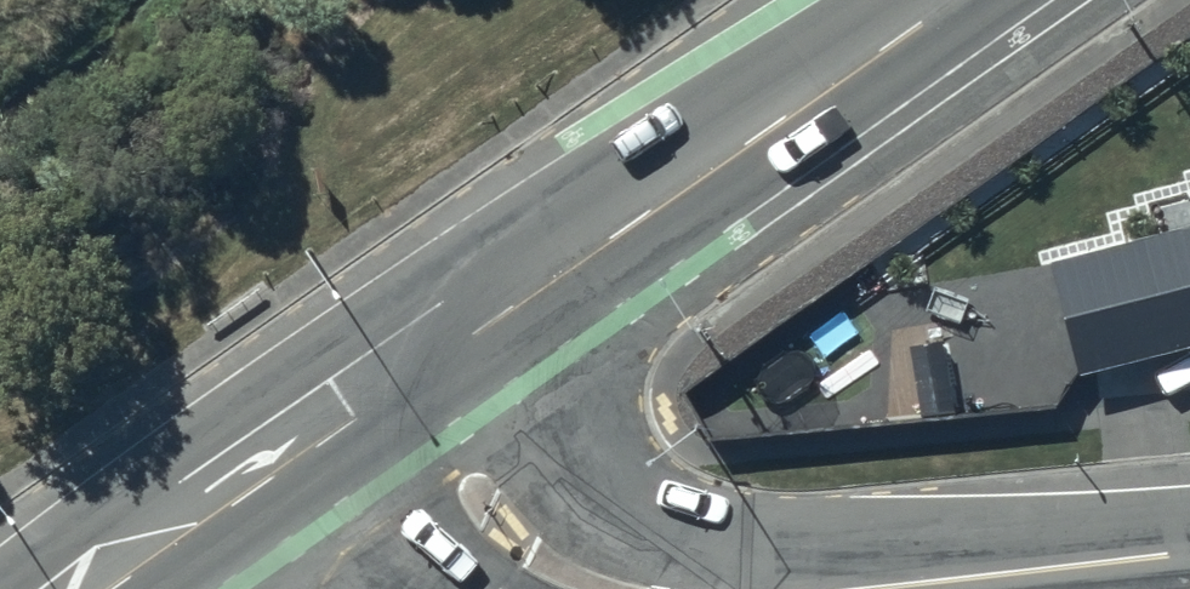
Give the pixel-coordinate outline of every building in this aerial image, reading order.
[(1053,257),(1084,371),(1189,344),(1189,221),(1053,257)]
